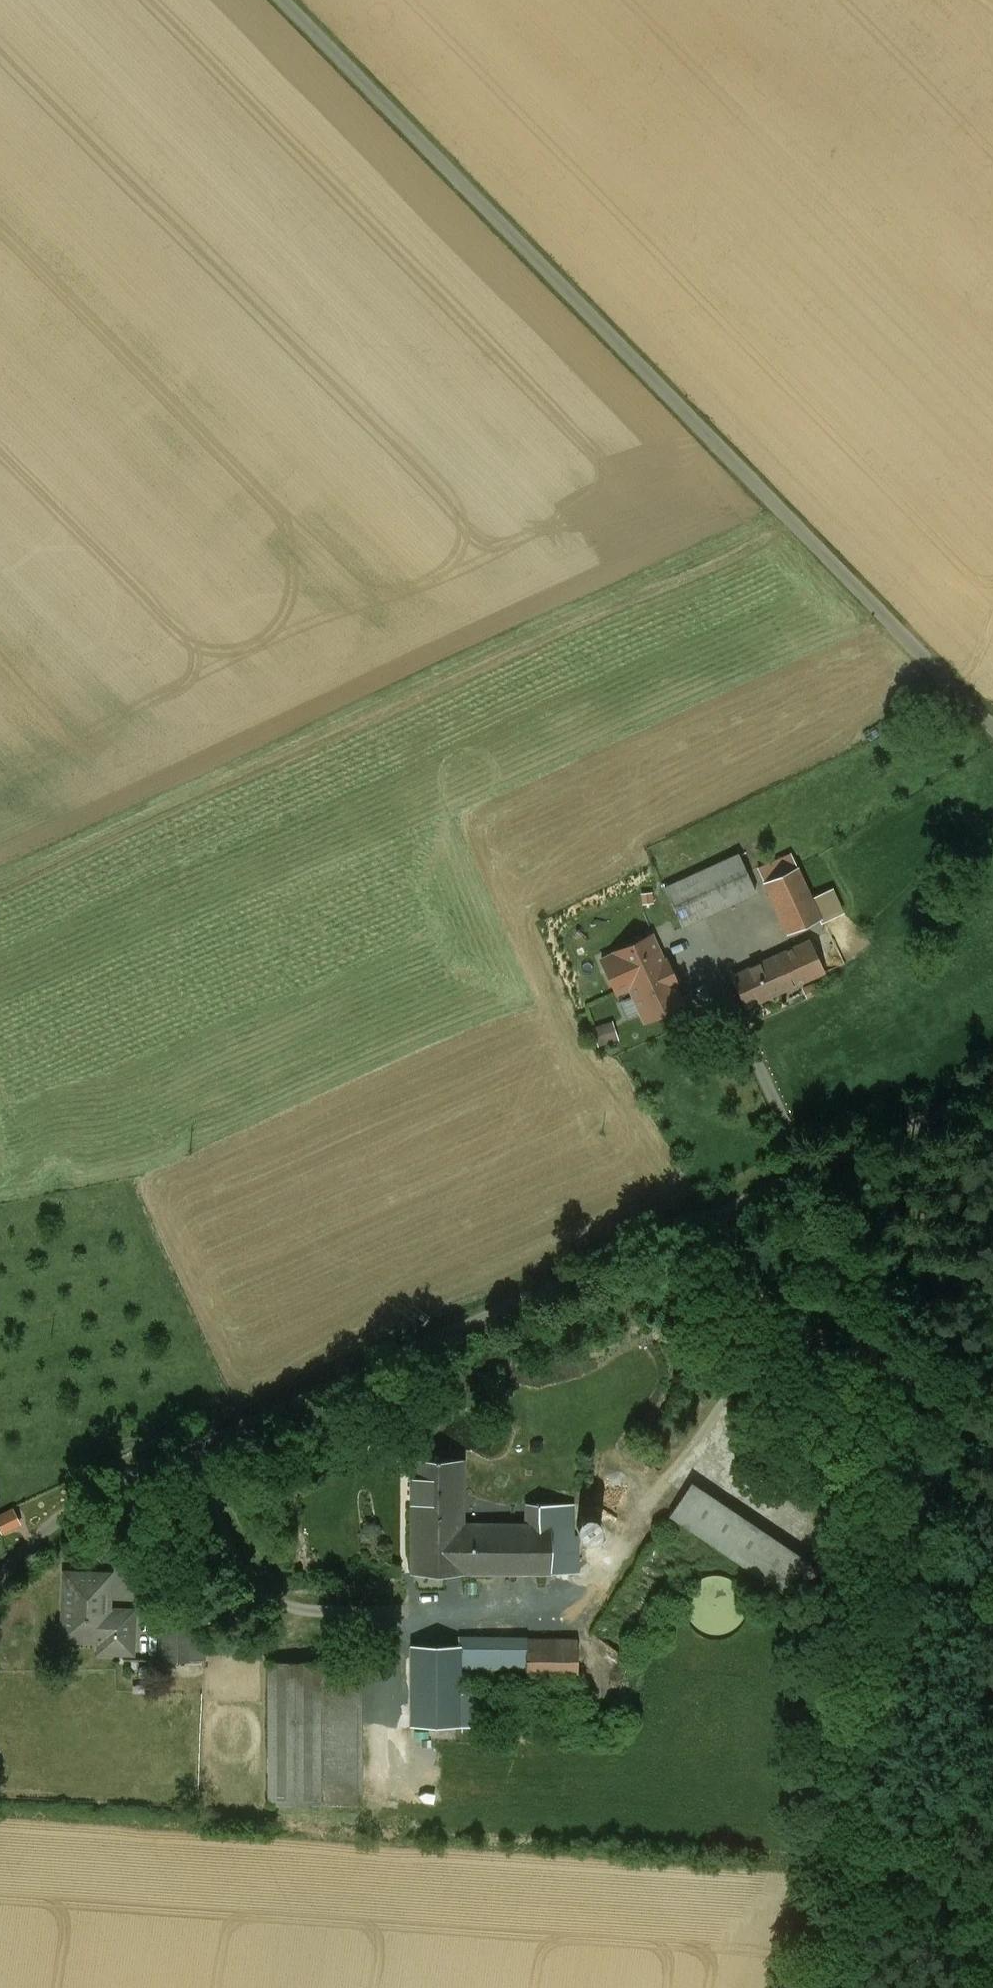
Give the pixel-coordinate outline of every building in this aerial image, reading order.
[(741,907),(722,866),(651,899),(671,940),(741,907)] [(799,908),(779,867),(743,884),(774,947),(829,920),(819,899),(799,908)] [(644,1024),(673,1012),(668,1001),(684,995),(654,936),(613,955),(644,1024)] [(832,976),(814,939),(734,978),(752,1015),(832,976)] [(598,1045),(619,1036),(612,1017),(591,1025),(598,1045)] [(452,1466),(392,1466),(393,1586),(561,1584),(561,1530),(453,1531),(452,1466)] [(677,1493),(652,1530),(777,1612),(802,1574),(677,1493)] [(664,1577),(632,1554),(569,1642),(601,1665),(664,1577)] [(189,1676),(189,1640),(146,1640),(146,1615),(96,1615),(97,1570),(45,1570),(45,1662),(141,1662),(141,1676),(189,1676)] [(560,1689),(559,1644),(391,1649),(394,1744),(469,1741),(467,1692),(560,1689)] [(253,1665),(257,1821),(354,1819),(351,1701),(293,1703),(292,1664),(253,1665)]
